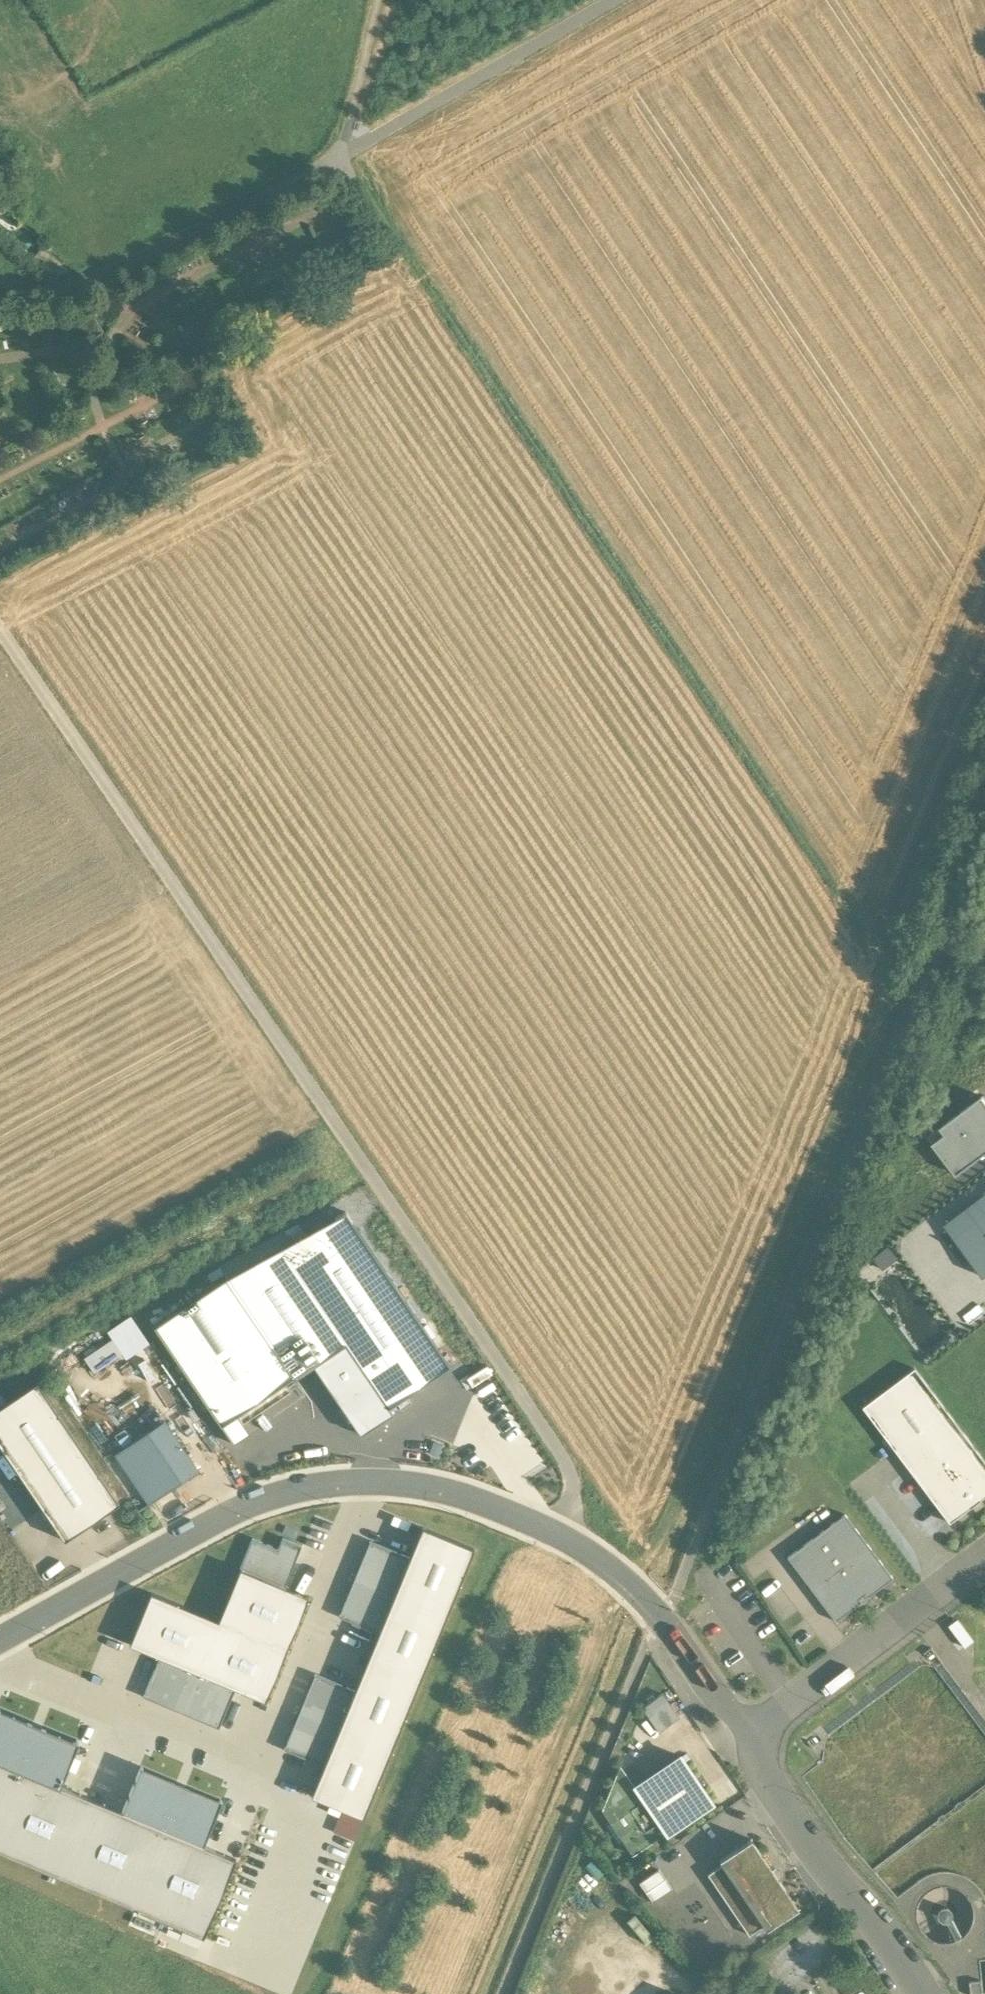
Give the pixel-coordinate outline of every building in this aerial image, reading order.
[(185,369),(177,353),(167,358),(175,374),(185,369)] [(957,1175),(984,1154),(984,1100),(982,1096),(928,1137),(957,1175)] [(944,1225),(984,1278),(984,1277),(984,1194),(944,1225)] [(297,1378),(296,1378),(226,1278),(153,1328),(233,1445),(249,1434),(242,1424),(290,1392),(284,1384),(293,1378),(294,1380),(297,1378)] [(84,1359),(93,1373),(123,1353),(126,1358),(148,1343),(131,1317),(109,1332),(114,1339),(84,1359)] [(920,1378),(913,1368),(861,1407),(905,1465),(949,1524),(953,1520),(984,1496),(984,1464),(920,1378)] [(0,1408),(0,1447),(64,1542),(119,1505),(37,1384),(0,1408)] [(164,1422),(114,1455),(149,1506),(198,1472),(164,1422)] [(892,1579),(844,1515),(787,1558),(835,1622),(861,1602),(859,1599),(864,1595),(866,1598),(892,1579)] [(409,1557),(370,1541),(338,1617),(378,1633),(354,1691),(315,1674),(283,1750),(323,1766),(310,1796),(362,1818),(474,1549),(422,1527),(409,1557)] [(218,1622),(151,1594),(129,1646),(159,1658),(143,1698),(219,1729),(235,1689),(265,1702),(308,1597),(284,1588),(301,1546),(283,1538),(278,1549),(252,1539),(218,1622)] [(646,1706),(663,1730),(684,1716),(667,1692),(646,1706)] [(202,1937),(235,1859),(203,1845),(221,1800),(219,1799),(218,1803),(141,1771),(142,1768),(140,1767),(121,1812),(59,1786),(78,1741),(76,1740),(75,1743),(0,1712),(0,1853),(202,1937)] [(680,1757),(635,1788),(665,1833),(692,1815),(711,1802),(696,1780),(680,1757)] [(750,1839),(719,1860),(722,1865),(707,1874),(748,1936),(763,1926),(766,1930),(797,1908),(750,1839)] [(642,1881),(654,1900),(673,1887),(661,1869),(642,1881)] [(935,1952),(927,1958),(936,1971),(944,1966),(935,1952)]
